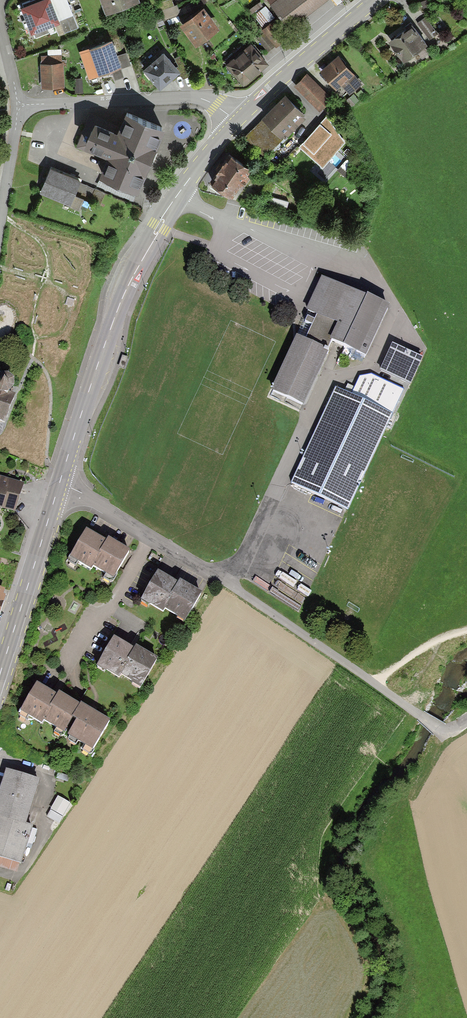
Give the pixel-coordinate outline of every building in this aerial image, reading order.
[(49,0),(43,0),(22,8),(32,32),(58,22),(49,0)] [(105,11),(133,0),(100,0),(105,11)] [(287,24),(317,0),(268,0),(287,24)] [(217,24),(201,2),(178,19),(194,40),(217,24)] [(275,18),(261,29),(275,45),(288,34),(275,18)] [(410,22),(386,39),(400,58),(415,48),(421,58),(431,51),(410,22)] [(109,37),(88,45),(98,70),(118,62),(109,37)] [(266,58),(248,39),(224,61),(243,80),(266,58)] [(162,50),(142,66),(157,84),(176,69),(162,50)] [(338,54),(320,68),(334,85),(339,82),(346,91),(359,81),(338,54)] [(60,55),(39,56),(40,85),(60,84),(60,55)] [(305,73),(294,84),(318,108),(329,97),(305,73)] [(305,113),(284,92),(261,115),(282,136),(305,113)] [(89,120),(80,144),(104,154),(96,173),(136,189),(162,122),(119,106),(111,128),(89,120)] [(331,131),(318,121),(300,145),(323,162),(335,146),(326,139),(331,131)] [(247,162),(225,149),(207,178),(229,191),(247,162)] [(77,179),(47,166),(36,191),(77,209),(81,200),(70,195),(77,179)] [(301,342),(293,339),(269,392),(299,405),(328,343),(361,358),(384,308),(317,278),(302,312),(313,317),(301,342)] [(420,360),(392,346),(381,369),(408,383),(420,360)] [(0,379),(0,421),(5,423),(15,396),(9,393),(12,383),(0,379)] [(349,397),(332,389),(288,484),(344,510),(393,407),(353,388),(349,397)] [(0,477),(0,506),(11,510),(19,483),(0,477)] [(102,541),(84,529),(68,555),(87,567),(90,563),(110,575),(126,549),(105,536),(102,541)] [(176,584),(153,571),(138,599),(159,611),(161,607),(182,618),(198,591),(179,580),(176,584)] [(131,649),(110,637),(93,665),(116,678),(119,673),(139,685),(154,658),(133,646),(131,649)] [(53,697),(33,685),(17,711),(39,725),(42,720),(90,749),(108,718),(79,701),(77,705),(56,692),(53,697)] [(3,769),(0,779),(0,857),(18,862),(29,826),(23,824),(37,780),(3,769)] [(67,802),(55,795),(45,814),(57,820),(67,802)]
